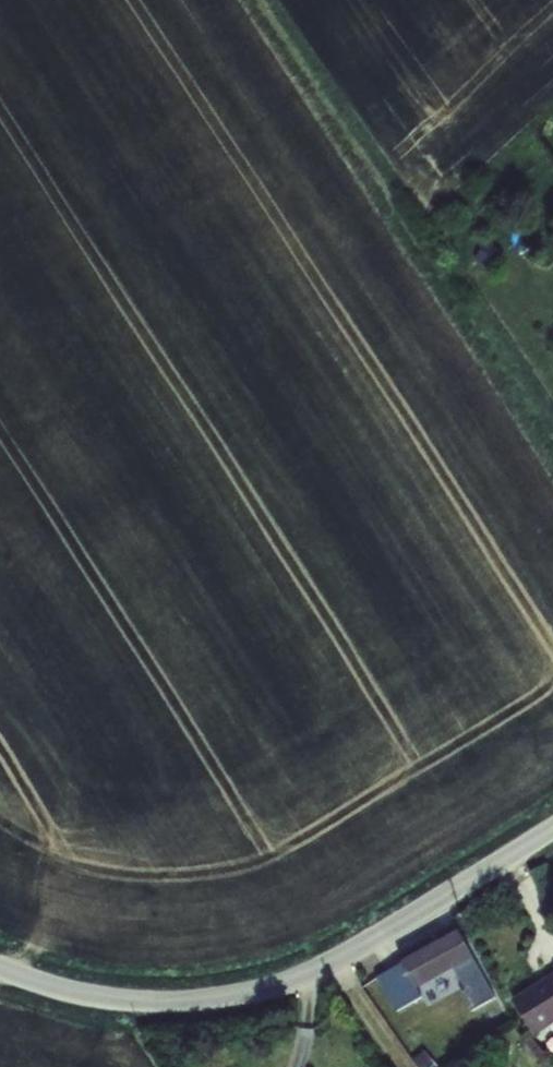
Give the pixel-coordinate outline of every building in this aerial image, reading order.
[(498,1002),(460,933),(377,978),(397,1018),(425,1001),(419,994),(456,974),(466,992),(462,993),(474,1014),(498,1002)] [(513,1002),(536,1039),(552,1029),(552,978),(513,1002)] [(417,1066),(438,1066),(428,1056),(416,1066),(417,1066)]
